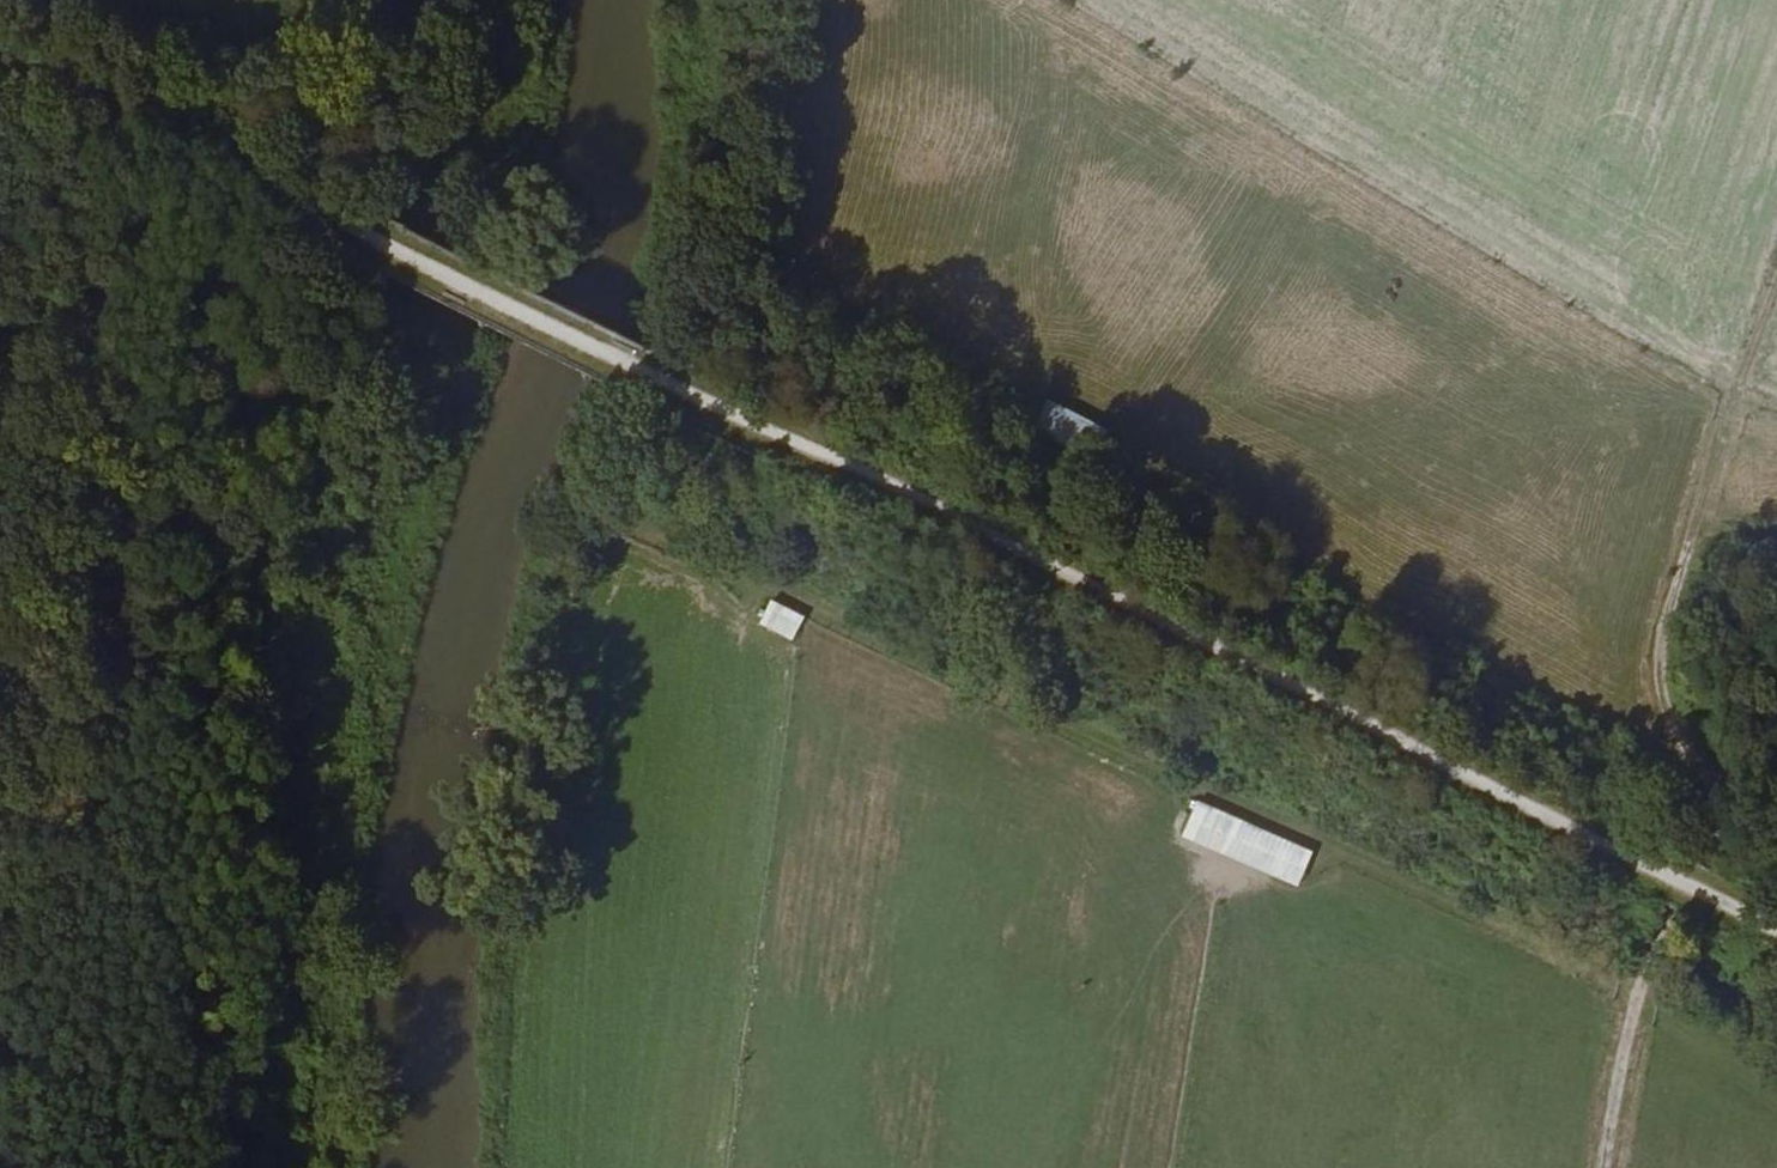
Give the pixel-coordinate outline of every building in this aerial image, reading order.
[(1102,462),(1116,429),(1046,399),(1032,432),(1102,462)] [(770,598),(758,624),(793,639),(805,613),(770,598)] [(1195,802),(1181,838),(1299,884),(1313,848),(1195,802)]
